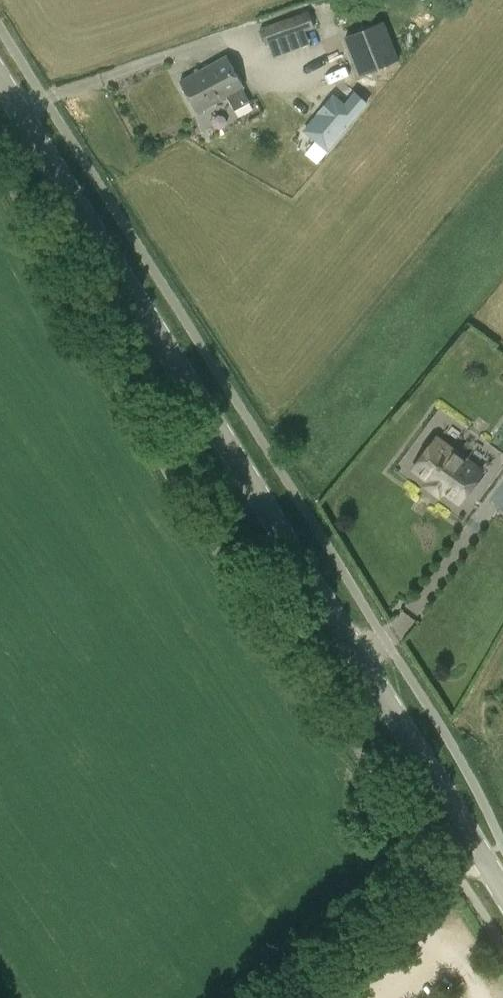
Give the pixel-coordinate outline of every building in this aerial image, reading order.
[(303,46),(292,15),(259,27),(265,44),(268,43),(273,56),(303,46)] [(384,22),(346,37),(362,74),(398,58),(384,22)] [(250,101),(242,86),(243,85),(225,54),(180,79),(198,111),(227,94),(235,109),(250,101)] [(335,94),(304,130),(326,149),(367,101),(353,90),(344,101),(335,94)] [(485,471),(440,438),(419,467),(464,500),(485,471)]
